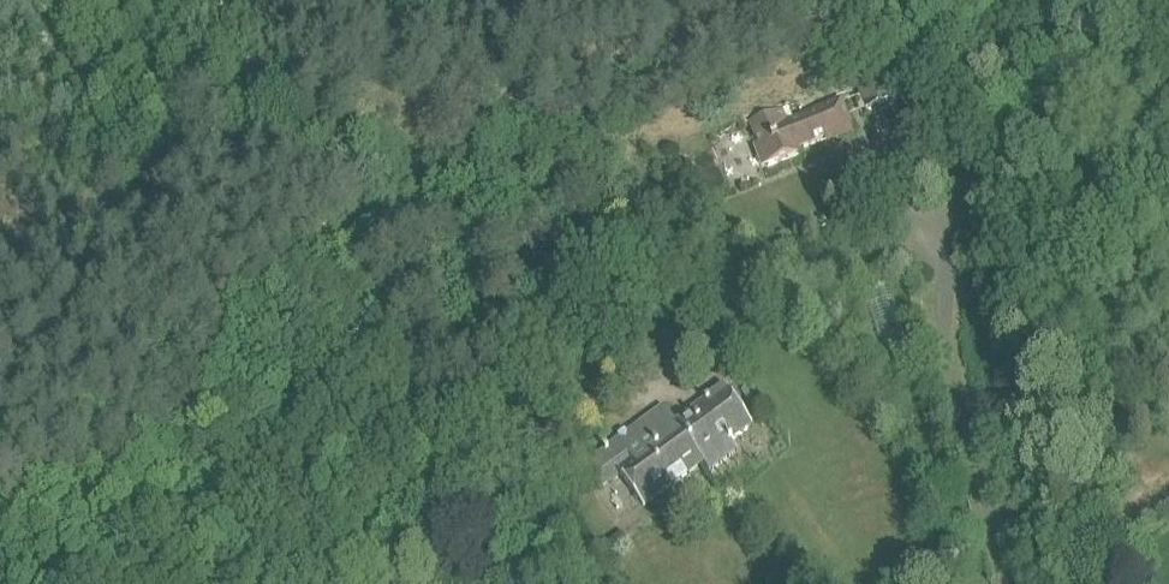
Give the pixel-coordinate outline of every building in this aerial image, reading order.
[(869,109),(891,100),(880,72),(858,81),(869,109)] [(762,169),(767,167),(801,154),(799,149),(851,129),(841,101),(786,122),(781,109),(749,122),(759,146),(753,147),(762,169)] [(731,443),(753,427),(724,388),(675,423),(663,408),(651,417),(672,447),(684,439),(702,464),(704,463),(710,472),(737,452),(731,443)] [(643,507),(702,464),(684,439),(672,447),(651,417),(604,451),(606,454),(585,469),(599,489),(619,474),(643,507)]
